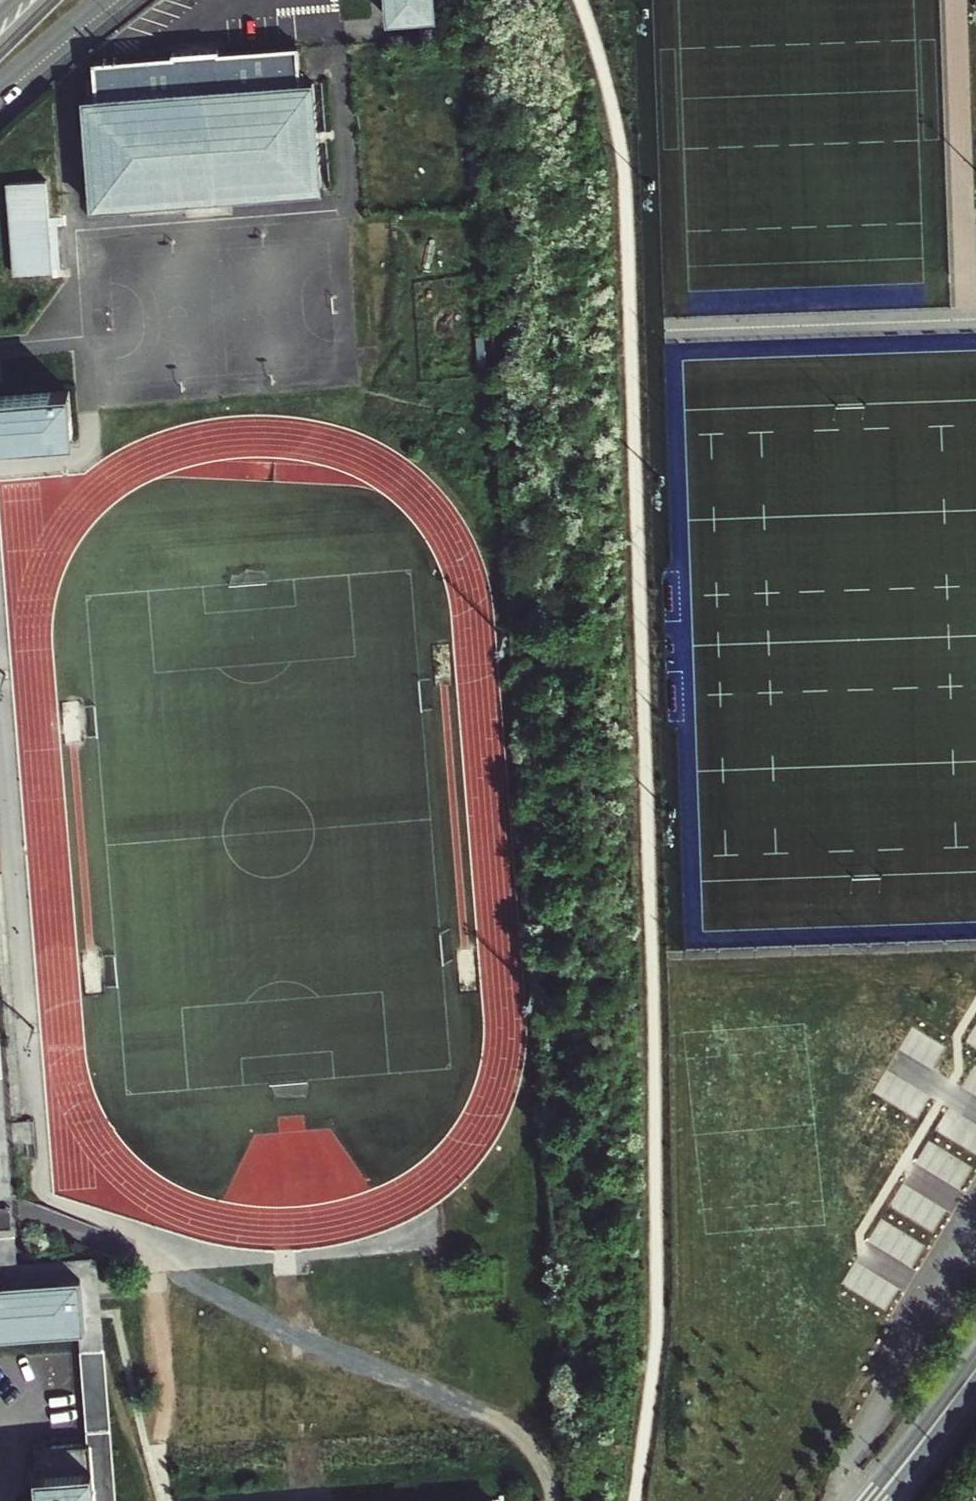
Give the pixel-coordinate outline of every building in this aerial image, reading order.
[(389,18),(435,15),(434,0),(388,0),(389,18)] [(303,82),(300,45),(198,53),(95,62),(98,98),(87,99),(95,208),(324,190),(316,82),(303,82)] [(49,186),(11,189),(18,281),(56,278),(49,186)] [(76,437),(72,391),(0,397),(0,443),(76,437)] [(82,1327),(83,1327),(79,1281),(0,1286),(0,1333),(82,1327)] [(91,1443),(90,1443),(37,1446),(41,1500),(96,1500),(91,1443)]
